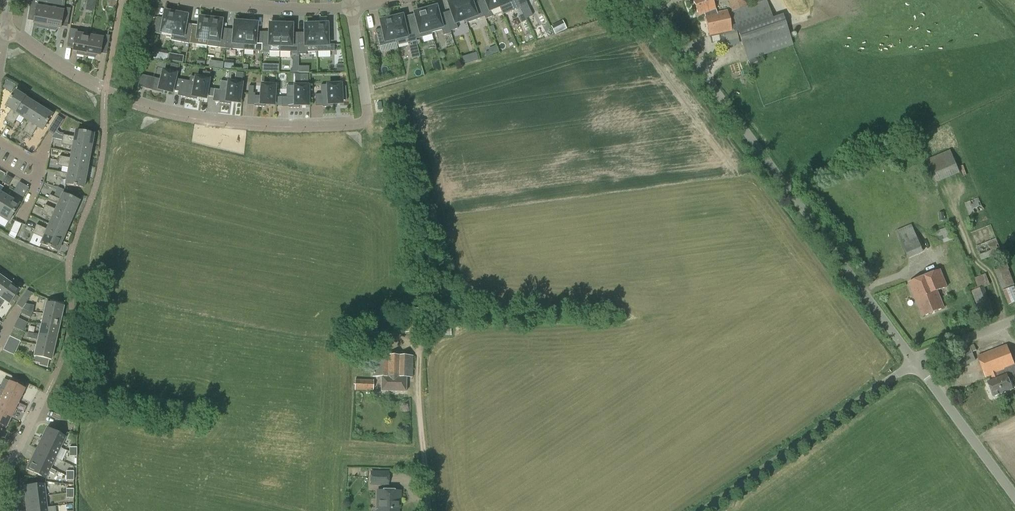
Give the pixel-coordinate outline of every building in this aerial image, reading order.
[(46,29),(52,0),(51,0),(51,1),(48,0),(31,0),(29,9),(36,11),(34,24),(38,25),(37,28),(46,29)] [(46,29),(56,31),(56,28),(60,29),(61,24),(68,25),(70,9),(64,8),(65,1),(57,0),(52,0),(46,29)] [(90,10),(98,10),(98,0),(89,0),(90,10)] [(448,23),(451,34),(451,32),(457,30),(455,24),(466,21),(467,24),(459,0),(458,0),(448,3),(454,20),(448,23)] [(467,24),(478,20),(485,18),(482,11),(475,13),(472,4),(471,0),(459,0),(467,24)] [(488,8),(482,11),(485,18),(485,20),(492,17),(490,11),(500,7),(497,0),(485,0),(488,8)] [(500,7),(509,3),(512,8),(513,11),(520,7),(517,0),(497,0),(500,7)] [(705,15),(717,14),(713,3),(718,1),(717,0),(693,0),(698,16),(705,13),(705,15)] [(793,45),(791,41),(782,14),(772,18),(766,0),(755,0),(757,3),(746,7),(732,11),(731,12),(735,25),(731,26),(732,32),(736,31),(737,31),(748,61),(762,56),(793,45)] [(425,10),(432,34),(442,31),(443,37),(451,34),(448,23),(441,24),(436,7),(425,10)] [(432,34),(425,10),(414,13),(415,14),(417,23),(411,25),(416,42),(416,39),(432,35),(432,34)] [(717,14),(705,15),(710,37),(732,32),(731,26),(727,11),(717,14)] [(171,41),(176,14),(165,12),(163,19),(157,18),(154,33),(161,35),(162,33),(172,35),(171,41)] [(171,41),(188,44),(192,25),(185,24),(187,16),(176,14),(171,41)] [(402,16),(391,19),(396,43),(397,46),(416,42),(411,25),(404,27),(402,18),(402,16)] [(188,44),(207,46),(210,19),(199,18),(198,26),(192,25),(188,44)] [(207,46),(225,49),(226,41),(219,40),(222,21),(210,19),(207,46)] [(396,43),(391,19),(380,21),(382,29),(375,31),(378,47),(396,43)] [(558,34),(570,28),(566,20),(554,25),(558,34)] [(225,49),(243,50),(246,23),(234,22),(233,42),(226,41),(225,49)] [(255,51),(262,51),(263,34),(256,34),(257,24),(246,23),(243,50),(255,51)] [(327,24),(316,25),(317,52),(335,52),(334,45),(328,45),(327,24)] [(280,52),(281,25),(270,25),(269,34),(263,34),(262,51),(262,47),(270,48),(270,46),(280,46),(280,52)] [(291,56),(298,57),(298,43),(298,45),(291,45),(292,25),(281,25),(280,52),(291,52),(291,56)] [(298,43),(298,57),(299,57),(299,55),(306,55),(306,46),(316,46),(316,52),(317,52),(316,25),(305,25),(305,43),(298,43)] [(77,55),(86,56),(89,37),(82,35),(81,31),(70,29),(67,45),(74,46),(73,51),(77,52),(77,55)] [(89,37),(86,56),(95,58),(95,55),(100,56),(101,51),(107,52),(110,36),(99,34),(99,35),(96,38),(89,37)] [(411,59),(414,59),(419,57),(416,45),(411,46),(411,47),(409,49),(411,59)] [(491,55),(500,52),(499,46),(490,49),(491,55)] [(153,49),(152,59),(167,61),(168,51),(153,49)] [(145,89),(152,91),(162,93),(163,91),(172,93),(176,74),(178,65),(171,64),(168,72),(163,71),(161,80),(155,78),(148,77),(145,88),(145,89)] [(182,81),(179,97),(186,98),(196,100),(197,97),(206,99),(210,73),(203,72),(202,79),(196,78),(194,87),(189,86),(189,82),(182,81)] [(228,91),(221,91),(220,102),(220,104),(230,105),(230,102),(239,103),(242,84),(243,73),(236,72),(234,83),(229,83),(228,91)] [(289,98),(289,107),(289,108),(299,109),(299,106),(308,106),(308,87),(308,75),(300,75),(300,87),(295,86),(295,98),(289,98)] [(255,96),(254,107),(264,108),(265,105),(274,105),(275,86),(262,85),(261,97),(255,96)] [(322,97),(323,106),(323,108),(333,107),(333,104),(342,104),(342,100),(346,100),(345,87),(341,87),(341,85),(328,85),(328,97),(322,97)] [(3,120),(8,123),(25,95),(15,89),(4,107),(10,110),(3,120)] [(18,115),(23,118),(34,101),(25,95),(8,123),(12,125),(18,115)] [(22,131),(26,134),(43,107),(34,101),(23,118),(28,121),(22,131)] [(43,107),(26,134),(30,137),(37,127),(42,130),(53,113),(43,107)] [(60,125),(54,121),(48,131),(54,135),(57,130),(60,125)] [(63,136),(62,140),(94,146),(96,135),(76,132),(75,138),(63,136)] [(73,147),(72,153),(92,156),(94,146),(62,140),(61,145),(73,147)] [(950,150),(927,161),(936,183),(960,173),(950,150)] [(59,157),(58,161),(90,167),(92,156),(72,153),(71,159),(59,157)] [(69,168),(68,173),(68,174),(88,178),(90,167),(58,161),(57,165),(69,168)] [(68,174),(68,173),(56,171),(55,176),(67,178),(66,185),(86,188),(88,178),(68,174)] [(3,183),(9,186),(13,179),(7,176),(3,183)] [(10,199),(0,193),(0,194),(0,216),(10,199)] [(47,200),(58,204),(59,204),(77,212),(82,202),(63,194),(61,200),(50,195),(47,200)] [(965,203),(969,215),(983,210),(978,198),(965,203)] [(0,216),(0,217),(9,222),(20,205),(10,199),(0,216)] [(45,205),(43,209),(73,222),(77,212),(59,204),(58,204),(56,210),(45,205)] [(52,218),(50,224),(68,232),(73,222),(43,209),(41,213),(52,218)] [(36,224),(34,229),(64,242),(68,232),(50,224),(47,229),(36,224)] [(912,224),(897,231),(909,259),(924,252),(912,224)] [(64,242),(34,229),(33,233),(44,238),(41,244),(59,252),(64,242)] [(976,247),(981,261),(1001,253),(996,239),(976,247)] [(993,267),(1002,290),(1014,285),(1006,262),(993,267)] [(947,287),(940,271),(909,283),(923,317),(944,308),(937,291),(947,287)] [(985,275),(971,280),(975,290),(971,292),(982,319),(994,314),(992,309),(993,308),(984,288),(990,286),(985,275)] [(0,298),(1,298),(11,284),(2,278),(0,281),(0,298)] [(5,301),(10,305),(16,296),(20,291),(11,284),(1,298),(0,298),(0,307),(5,301)] [(1014,287),(1003,291),(1009,305),(1014,303),(1014,289),(1014,287)] [(47,303),(45,314),(61,318),(64,307),(47,303)] [(26,304),(23,309),(28,312),(33,313),(33,312),(34,306),(26,304)] [(28,312),(23,309),(20,313),(30,318),(33,313),(28,312)] [(45,314),(42,324),(59,328),(61,318),(45,314)] [(27,323),(18,319),(16,322),(26,327),(27,323)] [(28,333),(40,335),(57,339),(59,328),(42,324),(40,335),(28,333)] [(439,327),(440,336),(451,335),(451,327),(439,327)] [(39,340),(37,346),(54,349),(57,339),(40,335),(28,333),(27,338),(39,340)] [(4,348),(3,350),(14,355),(17,349),(6,344),(4,348)] [(35,356),(34,362),(40,364),(39,366),(48,368),(49,360),(52,360),(54,349),(37,346),(35,356)] [(993,375),(995,380),(988,382),(994,397),(1013,390),(1008,378),(1014,375),(1014,367),(1014,366),(1007,346),(978,357),(986,378),(993,375)] [(405,377),(406,357),(374,356),(373,377),(382,377),(381,392),(406,392),(406,377),(405,377)] [(0,386),(0,389),(21,399),(26,389),(4,379),(0,386)] [(355,391),(373,391),(373,380),(355,380),(355,391)] [(1,401),(16,409),(21,399),(0,389),(5,392),(1,401)] [(12,419),(16,409),(1,401),(0,401),(0,413),(12,419)] [(12,419),(0,413),(0,425),(7,429),(12,419)] [(47,428),(42,438),(61,447),(66,437),(47,428)] [(42,438),(38,449),(56,458),(61,447),(42,438)] [(38,449),(33,459),(51,468),(56,458),(38,449)] [(51,468),(33,459),(27,470),(46,479),(51,468)] [(371,471),(370,485),(388,486),(389,472),(371,471)] [(24,487),(25,498),(46,496),(45,485),(24,487)] [(378,491),(378,499),(379,499),(379,510),(398,510),(398,509),(400,509),(400,491),(378,491)] [(25,498),(27,510),(48,507),(46,496),(25,498)]
